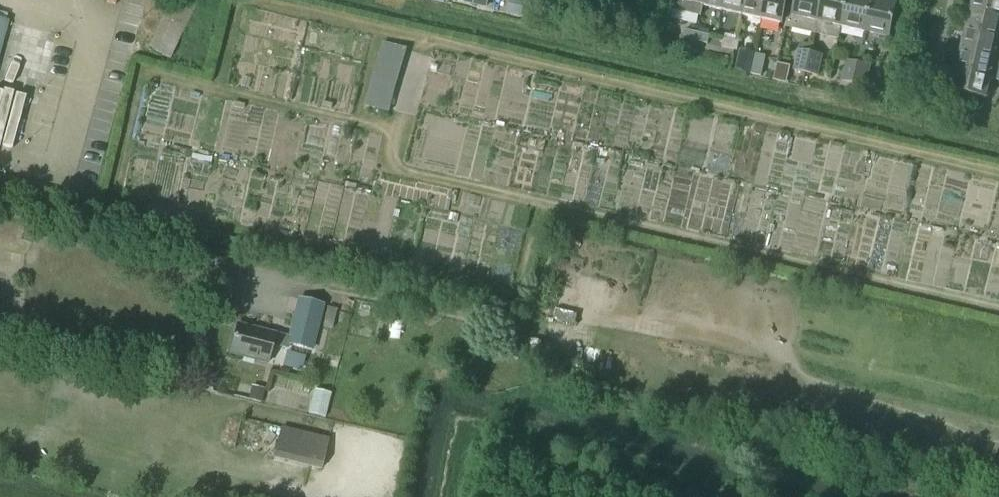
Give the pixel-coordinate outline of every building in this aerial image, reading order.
[(200,1),(197,0),(173,0),(148,50),(170,60),(181,41),(200,1)] [(475,6),(486,8),(488,0),(477,0),(475,6)] [(508,14),(520,16),(524,2),(515,0),(512,0),(508,14)] [(703,7),(704,7),(705,0),(674,0),(671,10),(701,17),(703,7)] [(723,12),(726,0),(705,0),(704,7),(723,12)] [(742,16),(746,0),(726,0),(723,12),(742,16)] [(762,21),(767,0),(746,0),(742,16),(762,21)] [(762,21),(782,25),(787,0),(767,0),(762,21)] [(822,0),(797,0),(793,16),(788,15),(785,29),(814,35),(817,23),(822,0)] [(847,0),(822,0),(817,23),(814,35),(837,41),(840,29),(847,0)] [(872,0),(847,0),(840,29),(837,41),(838,41),(841,29),(864,34),(872,0)] [(874,45),(887,48),(897,4),(878,0),(872,0),(864,34),(861,50),(872,53),(874,45)] [(971,7),(969,13),(998,20),(998,0),(967,0),(966,5),(971,7)] [(965,33),(998,41),(998,39),(998,38),(998,20),(969,13),(965,33)] [(696,42),(698,34),(685,31),(683,40),(696,42)] [(960,52),(998,61),(998,39),(998,41),(965,33),(960,52)] [(698,34),(696,42),(708,45),(710,36),(698,34)] [(739,43),(724,40),(722,49),(737,52),(739,43)] [(389,113),(390,111),(407,50),(383,43),(366,105),(389,113)] [(794,71),(805,74),(811,46),(801,44),(799,52),(798,52),(794,71)] [(805,74),(817,76),(822,56),(811,54),(812,47),(811,46),(805,74)] [(750,75),(755,53),(740,50),(735,72),(750,75)] [(956,73),(989,81),(998,83),(998,61),(960,52),(956,73)] [(761,78),(766,57),(755,55),(751,75),(761,78)] [(841,82),(852,85),(857,65),(846,63),(841,82)] [(852,85),(865,87),(869,68),(857,65),(852,85)] [(982,109),(984,100),(985,100),(989,81),(956,73),(951,92),(964,95),(962,104),(964,108),(978,111),(982,109)] [(288,339),(287,344),(312,350),(323,307),(298,302),(288,339)] [(285,350),(286,344),(288,339),(237,326),(230,355),(267,364),(272,347),(285,350)] [(209,365),(199,367),(201,379),(211,377),(209,365)] [(331,394),(314,390),(308,415),(325,419),(331,394)] [(263,394),(251,391),(249,399),(261,402),(263,394)] [(321,470),(328,441),(281,430),(274,459),(321,470)]
